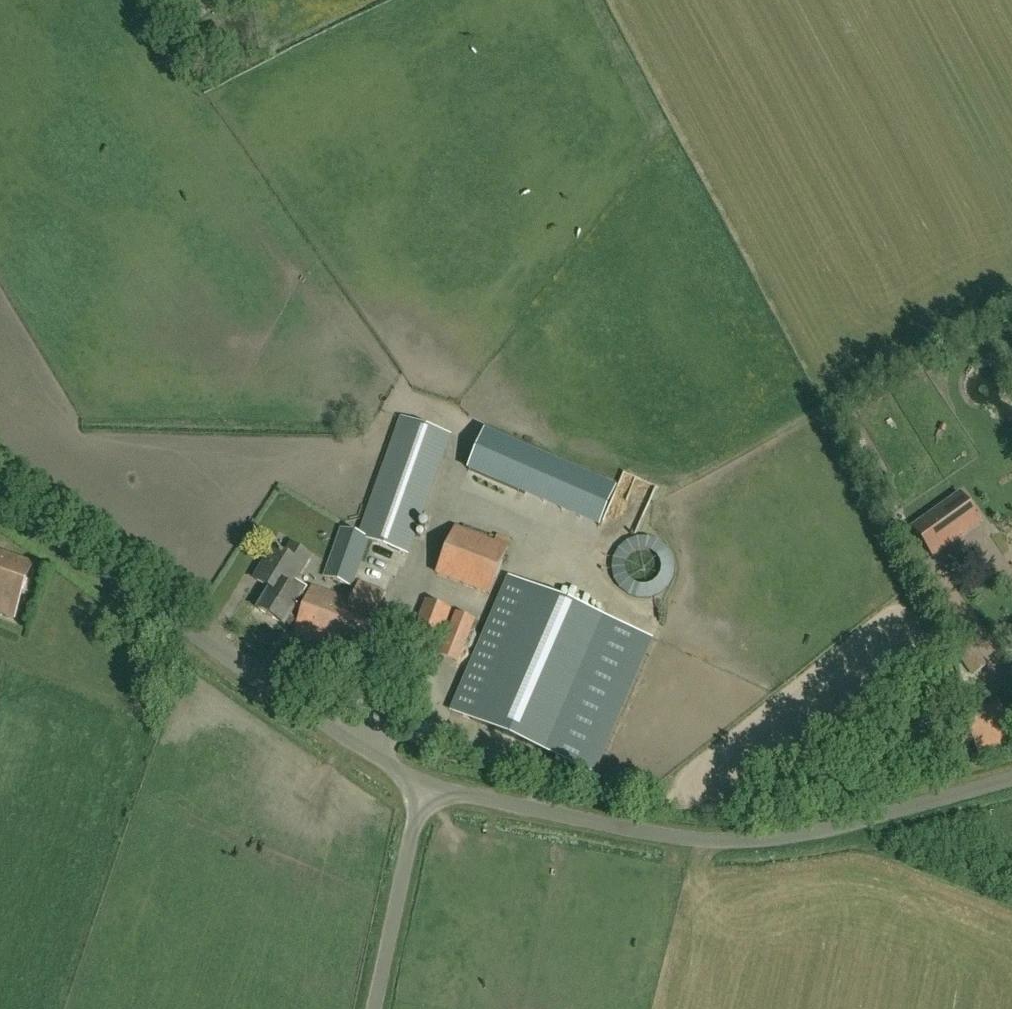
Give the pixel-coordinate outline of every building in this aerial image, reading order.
[(408,554),(450,436),(401,419),(360,536),(342,530),(326,579),(353,588),(368,540),(408,554)] [(507,487),(524,449),(485,433),(469,470),(507,487)] [(533,501),(537,490),(521,485),(517,495),(533,501)] [(913,528),(933,556),(980,522),(960,494),(913,528)] [(499,539),(497,545),(455,530),(438,580),(469,591),(468,591),(479,595),(485,577),(500,582),(513,543),(499,539)] [(275,581),(289,589),(309,557),(292,547),(285,557),(273,550),(255,580),(270,590),(275,581)] [(32,564),(0,553),(0,613),(13,617),(32,564)] [(651,640),(605,620),(508,578),(451,711),(593,773),(651,640)] [(302,597),(289,589),(275,581),(270,590),(258,610),(284,626),(285,624),(296,631),(294,635),(361,660),(385,594),(358,584),(351,602),(311,588),(307,600),(301,598),(302,597)] [(435,654),(446,621),(451,610),(427,601),(410,644),(435,654)] [(462,669),(478,624),(456,616),(440,662),(462,669)] [(1011,718),(1011,705),(1004,708),(1008,720),(1011,718)]
